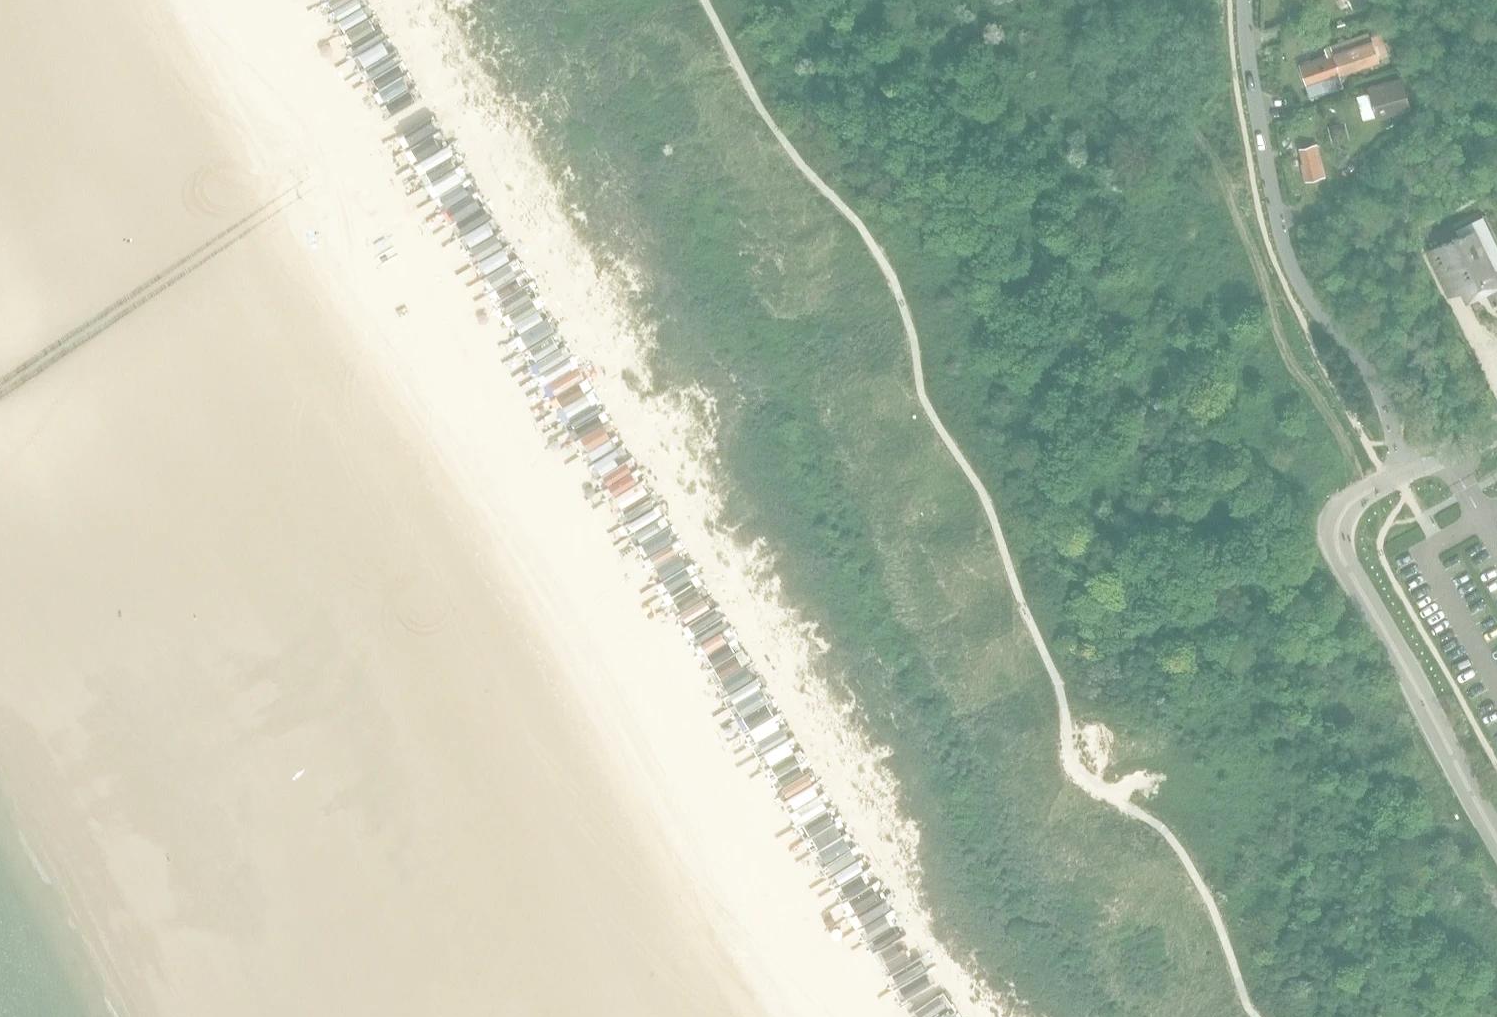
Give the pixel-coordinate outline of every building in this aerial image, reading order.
[(1339,72),(1388,56),(1383,39),(1372,43),(1369,32),(1330,45),(1333,52),(1339,72)] [(1339,72),(1333,52),(1299,63),(1310,97),(1343,86),(1339,72)] [(1380,118),(1412,105),(1405,87),(1406,87),(1399,68),(1377,77),(1384,96),(1374,100),(1380,118)] [(1306,180),(1325,175),(1319,151),(1314,153),(1312,145),(1300,147),(1304,162),(1302,163),(1306,180)] [(1477,278),(1496,268),(1496,248),(1480,214),(1453,227),(1457,235),(1429,250),(1450,292),(1462,286),(1467,296),(1482,288),(1477,278)]
